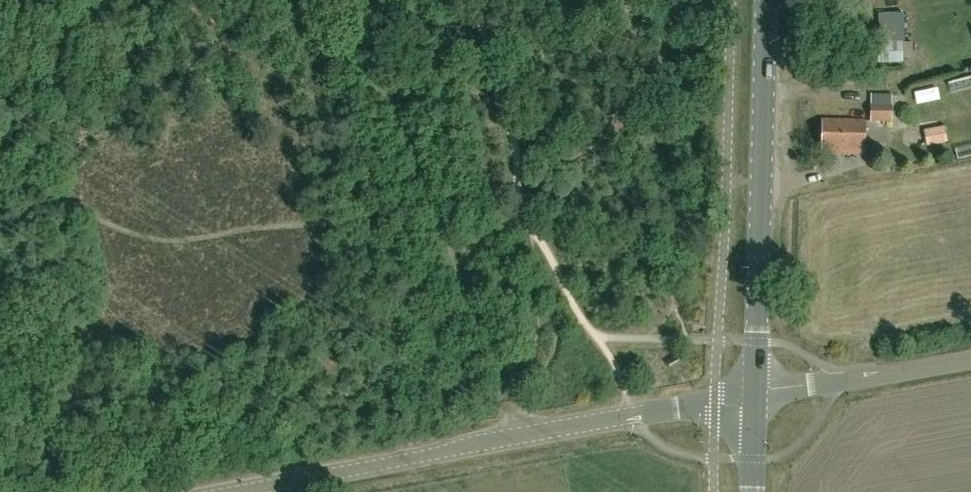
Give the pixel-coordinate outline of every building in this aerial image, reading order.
[(881,43),(878,43),(879,64),(903,63),(902,43),(905,43),(904,14),(880,14),(880,16),(881,43)] [(871,95),(871,122),(892,122),(893,95),(871,95)] [(865,155),(865,121),(824,121),(824,154),(865,155)] [(945,126),(924,130),(927,146),(948,142),(945,126)]
